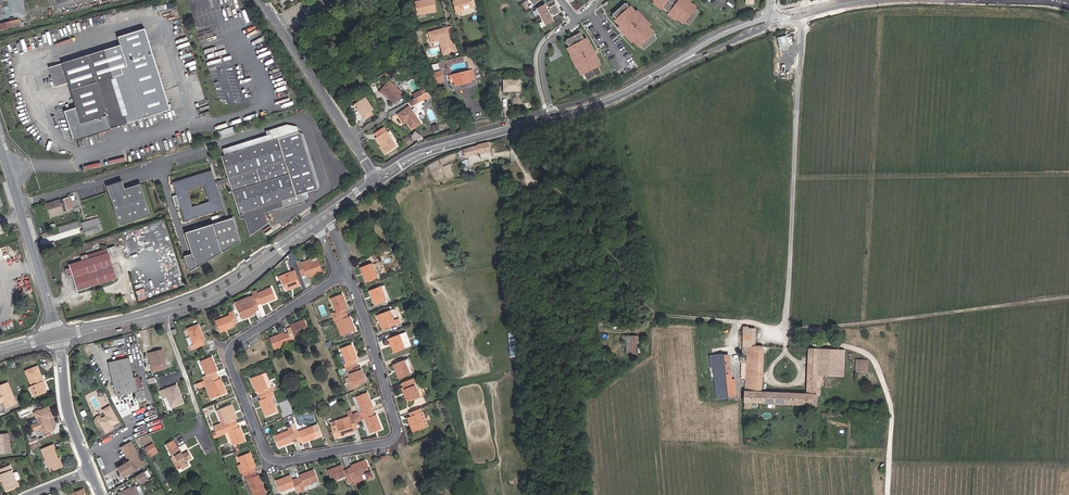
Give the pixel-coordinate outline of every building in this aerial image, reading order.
[(429,1),(424,2),(424,0),(415,2),(417,16),(436,13),(435,8),(436,8),(435,0),(429,1)] [(470,6),(474,5),(472,0),(457,0),(453,1),(456,12),(470,8),(470,6)] [(690,3),(686,0),(653,0),(655,2),(677,19),(683,24),(684,22),(687,25),(689,26),(700,13),(698,12),(695,9),(696,8),(690,3)] [(654,4),(676,21),(677,19),(655,2),(654,4)] [(553,15),(554,16),(560,13),(556,5),(549,8),(550,10),(549,10),(548,9),(545,4),(536,9),(545,26),(554,22),(552,17),(551,15),(553,15)] [(654,33),(649,27),(636,13),(631,7),(629,8),(627,5),(625,4),(612,15),(614,17),(617,20),(615,21),(621,27),(633,41),(639,47),(640,46),(643,49),(644,51),(657,39),(656,38),(653,34),(654,33)] [(649,27),(651,26),(638,12),(636,13),(649,27)] [(21,26),(19,21),(19,19),(0,24),(0,31),(21,26)] [(619,28),(632,43),(633,41),(621,27),(619,28)] [(455,52),(450,35),(448,28),(442,30),(442,31),(442,32),(438,33),(438,32),(429,35),(431,44),(439,41),(443,55),(455,52)] [(74,140),(170,110),(145,29),(118,37),(121,45),(50,67),(56,87),(69,83),(76,108),(65,111),(74,140)] [(596,58),(595,58),(589,47),(590,47),(586,39),(584,41),(580,33),(566,40),(567,42),(570,48),(568,49),(567,49),(571,57),(573,56),(579,67),(577,68),(581,75),(583,74),(586,79),(587,81),(601,74),(597,66),(600,65),(596,58)] [(439,62),(431,64),(432,71),(440,69),(439,62)] [(474,79),(472,70),(452,75),(454,81),(455,86),(471,82),(470,80),(474,79)] [(441,71),(431,73),(433,84),(444,82),(441,71)] [(520,90),(520,80),(503,80),(504,91),(520,90)] [(403,93),(396,88),(388,82),(381,91),(395,103),(403,93)] [(422,91),(412,96),(414,99),(424,94),(422,91)] [(427,98),(424,94),(414,99),(411,100),(414,105),(427,98)] [(358,108),(359,109),(358,110),(363,117),(365,115),(371,111),(373,110),(365,97),(356,104),(358,108)] [(404,123),(406,121),(407,122),(413,129),(421,124),(408,107),(398,115),(404,123)] [(233,181),(229,183),(239,214),(241,218),(243,217),(249,236),(268,224),(264,213),(262,206),(282,200),(284,206),(284,209),(304,203),(303,200),(309,196),(307,192),(317,189),(310,166),(308,159),(300,134),(298,127),(287,125),(270,130),(266,131),(268,135),(273,140),(228,154),(221,156),(228,178),(232,177),(233,181)] [(385,153),(396,146),(384,128),(375,133),(378,137),(376,138),(385,153)] [(303,133),(300,134),(308,159),(310,166),(317,189),(321,188),(303,133)] [(268,135),(226,148),(228,154),(273,140),(268,135)] [(481,158),(490,155),(487,143),(465,149),(463,149),(465,156),(480,153),(481,158)] [(212,170),(173,182),(178,200),(180,205),(185,221),(224,209),(217,186),(216,187),(215,182),(216,182),(212,170)] [(228,178),(216,182),(215,182),(216,187),(217,186),(229,183),(233,181),(232,177),(228,178)] [(156,213),(146,181),(130,186),(114,192),(112,184),(105,186),(113,210),(120,208),(124,224),(156,213)] [(75,200),(72,201),(70,197),(64,199),(60,200),(60,199),(55,201),(56,203),(53,204),(52,202),(47,203),(51,215),(63,211),(63,209),(66,208),(67,210),(68,212),(79,209),(76,200),(75,200)] [(264,213),(284,206),(282,200),(262,206),(264,213)] [(241,241),(234,218),(186,233),(192,254),(196,268),(241,241)] [(101,231),(97,219),(85,223),(83,223),(81,224),(83,230),(80,231),(81,233),(84,233),(85,236),(101,231)] [(115,246),(81,256),(82,261),(109,253),(116,251),(115,246)] [(117,279),(109,253),(82,261),(69,265),(70,268),(66,269),(68,276),(72,275),(77,291),(117,279)] [(189,272),(196,268),(192,254),(184,256),(189,272)] [(311,259),(301,263),(297,265),(302,277),(306,275),(306,277),(322,272),(318,260),(312,262),(311,259)] [(372,263),(361,267),(366,282),(377,278),(376,274),(378,273),(376,266),(373,267),(372,263)] [(296,273),(295,271),(280,276),(281,279),(286,290),(300,285),(296,273)] [(381,286),(370,291),(375,305),(386,300),(381,286)] [(257,293),(256,291),(253,292),(254,295),(258,305),(261,303),(262,304),(276,298),(271,287),(257,293)] [(334,312),(331,313),(333,318),(347,313),(346,309),(348,308),(342,294),(331,298),(337,312),(334,313),(334,312)] [(256,312),(256,311),(260,309),(258,305),(254,295),(235,302),(242,318),(256,312)] [(385,329),(401,322),(398,315),(396,310),(396,309),(395,309),(394,309),(390,310),(379,315),(385,329)] [(233,324),(237,323),(233,312),(229,313),(230,315),(215,321),(220,332),(234,326),(233,324)] [(350,316),(349,317),(347,313),(333,318),(335,322),(339,321),(345,335),(355,331),(350,316)] [(290,325),(291,327),(287,329),(289,332),(292,340),(295,338),(295,336),(309,331),(304,320),(290,325)] [(194,344),(190,346),(192,350),(204,345),(203,341),(205,341),(198,324),(187,328),(194,344)] [(755,346),(756,329),(748,329),(748,336),(747,346),(744,401),(816,405),(817,375),(844,376),(844,350),(809,349),(807,394),(762,391),(764,346),(755,346)] [(289,344),(288,343),(292,341),(292,340),(289,332),(285,334),(284,332),(270,338),(274,349),(289,344)] [(405,349),(400,335),(389,339),(394,353),(405,349)] [(641,340),(638,340),(639,336),(627,336),(626,342),(627,342),(627,352),(637,353),(638,345),(641,345),(641,340)] [(344,364),(346,368),(357,363),(356,360),(358,359),(352,344),(341,349),(346,363),(344,364)] [(162,350),(148,353),(151,368),(156,367),(156,370),(162,368),(161,365),(166,364),(162,350)] [(734,379),(731,380),(728,355),(710,357),(711,367),(716,366),(720,396),(736,394),(734,379)] [(206,375),(202,377),(204,381),(218,375),(216,372),(218,371),(212,357),(201,361),(206,375)] [(409,358),(404,360),(393,364),(399,379),(410,374),(415,372),(413,369),(412,369),(411,367),(412,366),(409,358)] [(136,391),(142,390),(141,388),(139,377),(133,378),(132,373),(132,371),(130,365),(129,359),(109,363),(116,396),(136,391)] [(856,362),(856,370),(868,371),(868,362),(865,362),(865,360),(859,360),(858,362),(856,362)] [(360,367),(359,367),(357,363),(346,368),(347,372),(347,371),(349,371),(355,385),(366,381),(360,367)] [(45,389),(42,382),(43,381),(37,367),(26,372),(32,387),(31,388),(35,397),(46,392),(45,389)] [(355,385),(349,371),(347,371),(350,378),(347,379),(351,390),(356,388),(355,385)] [(257,393),(258,392),(260,396),(272,391),(265,373),(251,378),(257,393)] [(218,375),(204,381),(196,384),(198,388),(206,385),(209,383),(215,397),(226,393),(221,379),(219,379),(218,375)] [(417,382),(416,377),(402,383),(404,387),(402,387),(408,401),(420,397),(425,395),(422,388),(421,388),(418,382),(417,382)] [(3,402),(6,408),(17,403),(7,382),(0,385),(0,403),(3,402)] [(206,385),(211,399),(215,397),(209,383),(206,385)] [(179,391),(177,385),(160,391),(163,399),(168,397),(171,407),(183,403),(181,397),(180,397),(178,391),(179,391)] [(274,395),(272,391),(260,396),(261,399),(260,400),(266,416),(277,412),(271,397),(274,395)] [(353,398),(358,412),(358,413),(360,417),(373,411),(371,407),(373,407),(367,392),(356,397),(353,398)] [(221,423),(214,426),(216,431),(236,424),(235,420),(237,419),(231,404),(219,409),(216,410),(221,423)] [(53,429),(49,418),(54,416),(49,406),(34,413),(38,422),(33,424),(35,429),(40,427),(43,433),(53,429)] [(112,426),(118,422),(110,407),(103,410),(106,416),(103,419),(100,415),(97,417),(96,417),(96,418),(95,418),(95,419),(95,420),(95,421),(95,422),(95,423),(98,428),(102,426),(106,433),(113,428),(112,426)] [(422,412),(421,408),(409,413),(411,416),(409,417),(415,431),(426,427),(428,426),(422,412)] [(354,432),(354,430),(357,429),(356,423),(354,419),(353,415),(351,410),(347,411),(349,417),(334,421),(336,425),(332,427),(336,438),(339,437),(354,432)] [(376,414),(374,415),(373,411),(360,417),(354,419),(356,423),(361,421),(362,421),(367,434),(368,436),(371,435),(370,433),(382,429),(376,414)] [(299,428),(296,420),(290,422),(292,427),(293,429),(293,431),(297,429),(299,428)] [(236,424),(216,431),(212,433),(215,438),(225,434),(229,433),(231,438),(234,445),(245,441),(240,427),(238,427),(236,424)] [(298,432),(297,429),(293,431),(294,433),(296,438),(298,443),(302,441),(303,443),(319,436),(315,425),(298,432)] [(35,429),(38,436),(43,433),(40,427),(35,429)] [(288,428),(289,431),(274,436),(279,447),(293,442),(292,440),(296,438),(294,433),(293,431),(293,429),(292,427),(288,428)] [(0,435),(0,454),(9,453),(7,434),(0,435)] [(182,455),(178,448),(174,440),(166,445),(170,452),(173,457),(175,456),(178,461),(180,459),(182,463),(180,465),(182,469),(188,465),(186,461),(191,458),(188,452),(182,455)] [(121,448),(130,462),(118,469),(123,477),(144,465),(130,442),(121,448)] [(41,449),(50,471),(59,467),(56,459),(58,459),(54,449),(56,449),(54,444),(41,449)] [(150,455),(157,450),(153,444),(146,449),(150,455)] [(242,472),(243,476),(255,471),(254,468),(256,467),(250,453),(239,457),(241,463),(244,471),(242,472)] [(171,458),(177,467),(180,465),(182,463),(180,459),(178,461),(175,456),(173,457),(171,458)] [(370,472),(366,462),(348,468),(353,482),(358,480),(357,478),(366,474),(367,477),(368,479),(374,477),(372,471),(370,472)] [(12,472),(9,465),(0,469),(0,476),(1,475),(7,489),(17,485),(15,479),(18,478),(19,476),(16,471),(15,470),(12,472)] [(349,484),(353,482),(348,468),(344,470),(342,465),(327,470),(332,482),(346,476),(349,484)] [(300,475),(300,477),(296,478),(301,491),(306,490),(304,486),(318,481),(314,470),(300,475)] [(257,475),(255,471),(243,476),(245,480),(248,479),(253,493),(254,494),(266,494),(258,474),(257,475)] [(146,478),(142,472),(136,476),(140,482),(146,478)] [(367,477),(366,474),(357,478),(358,480),(353,482),(354,485),(361,482),(360,480),(367,477)] [(297,493),(301,491),(296,478),(292,480),(291,475),(276,480),(280,492),(295,487),(297,493)] [(248,479),(245,480),(243,476),(242,477),(249,494),(253,493),(248,479)] [(120,494),(139,494),(135,486),(119,493),(120,494)]
